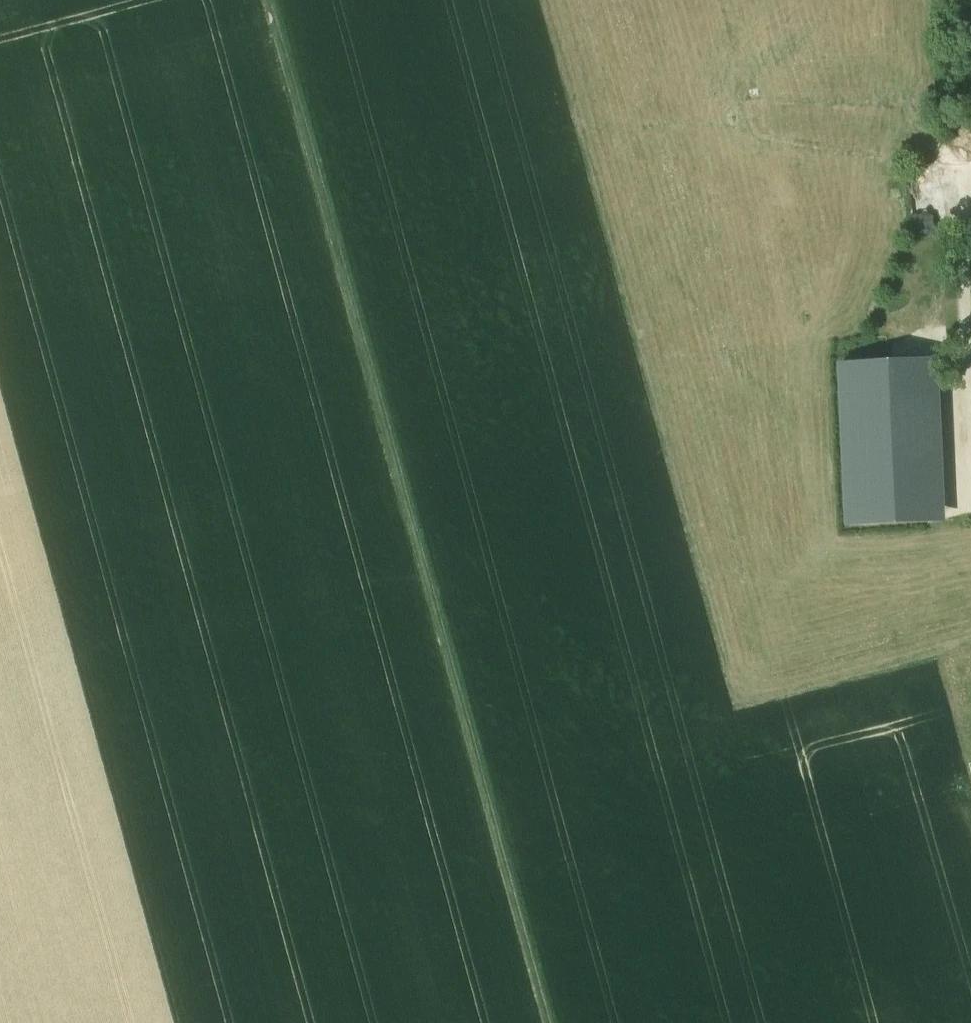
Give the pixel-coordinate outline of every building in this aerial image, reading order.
[(857,526),(958,522),(951,357),(850,361),(857,526)]
